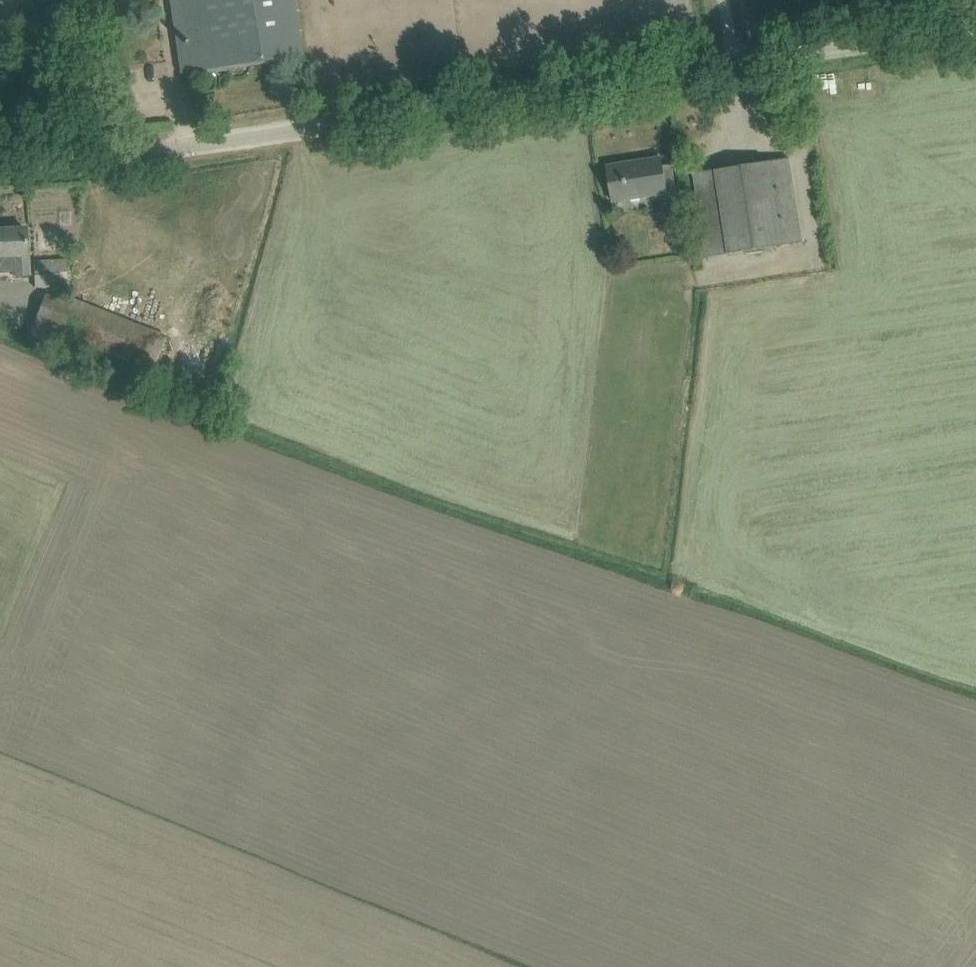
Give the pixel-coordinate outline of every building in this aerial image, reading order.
[(298,34),(293,0),(170,0),(180,72),(301,54),(298,34)] [(607,166),(610,185),(613,201),(676,191),(675,183),(672,164),(662,165),(661,157),(641,160),(641,163),(629,165),(629,162),(607,166)] [(693,172),(697,192),(707,257),(802,242),(789,157),(693,172)] [(14,273),(14,276),(29,275),(28,253),(26,253),(25,228),(0,229),(0,273),(14,273)] [(65,260),(33,261),(35,287),(66,285),(65,260)] [(150,370),(157,354),(164,336),(69,298),(67,303),(45,294),(37,313),(28,335),(75,354),(80,342),(150,370)]
